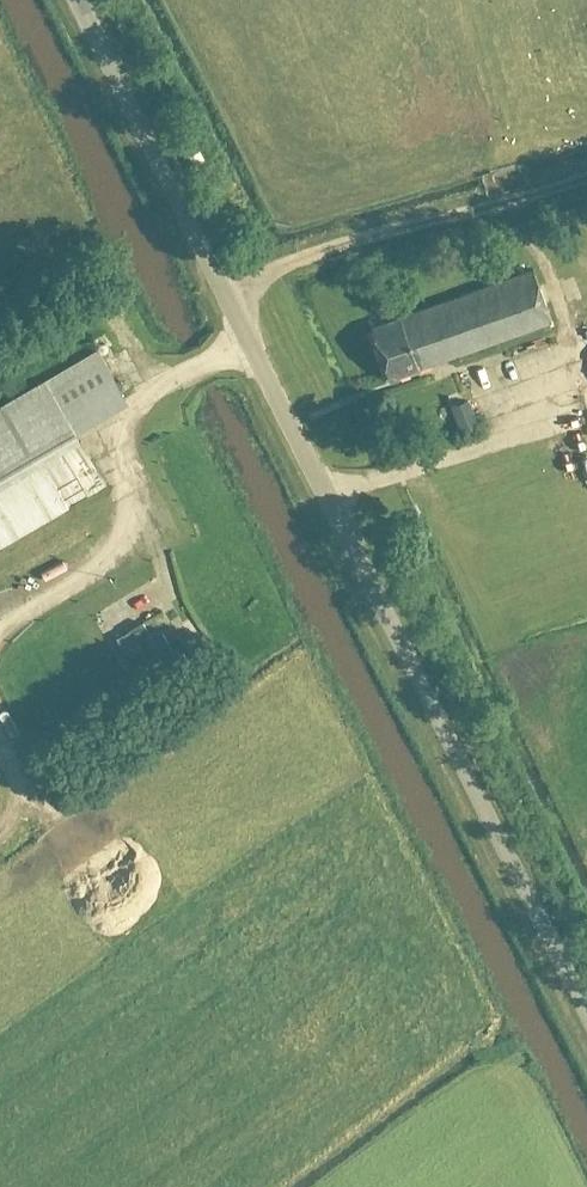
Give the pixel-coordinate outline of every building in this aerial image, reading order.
[(208,167),(200,151),(188,157),(196,173),(208,167)] [(550,329),(548,324),(552,323),(534,271),(370,329),(389,381),(540,327),(542,331),(550,329)] [(120,392),(96,351),(38,385),(37,384),(0,406),(0,546),(66,507),(65,506),(103,484),(67,423),(120,392)] [(470,379),(477,400),(489,396),(481,375),(470,379)] [(471,411),(452,418),(459,435),(478,428),(471,411)] [(152,675),(177,661),(160,631),(151,637),(142,623),(115,640),(127,661),(140,654),(152,675)]
